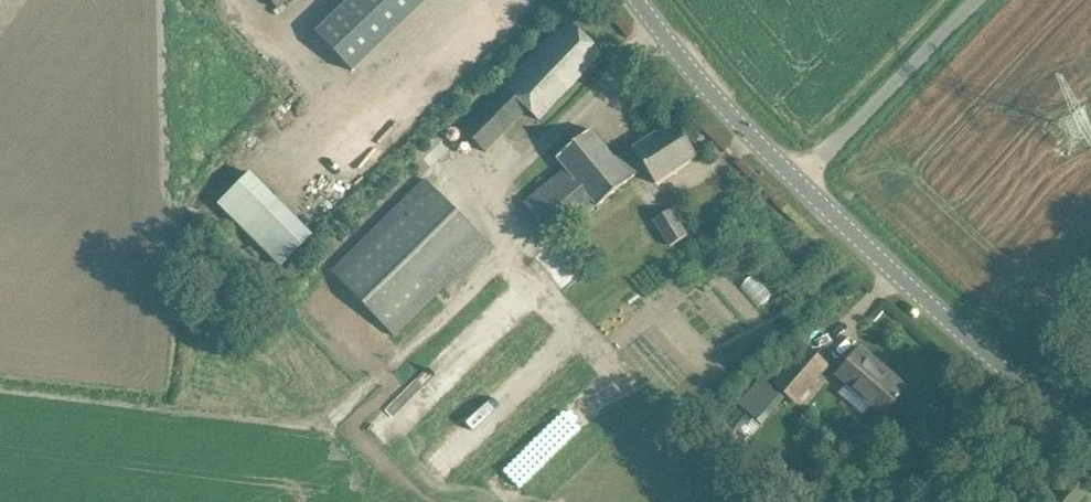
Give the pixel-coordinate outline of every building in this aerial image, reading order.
[(277,9),(288,0),(270,0),(277,9)] [(321,24),(361,65),(428,0),(347,0),(321,24)] [(566,20),(551,36),(458,126),(486,154),(530,111),(537,118),(585,71),(601,55),(566,20)] [(614,160),(628,180),(644,168),(655,184),(678,168),(696,156),(674,122),(656,134),(614,160)] [(628,180),(614,160),(589,130),(572,144),(562,153),(571,163),(529,197),(523,203),(555,241),(561,236),(628,180)] [(298,260),(330,227),(266,164),(234,197),(298,260)] [(487,245),(422,180),(329,272),(394,338),(487,245)] [(688,236),(672,209),(653,220),(670,247),(688,236)] [(806,348),(791,364),(774,384),(795,403),(827,366),(806,348)] [(907,388),(860,348),(835,376),(881,416),(887,410),(907,388)]
